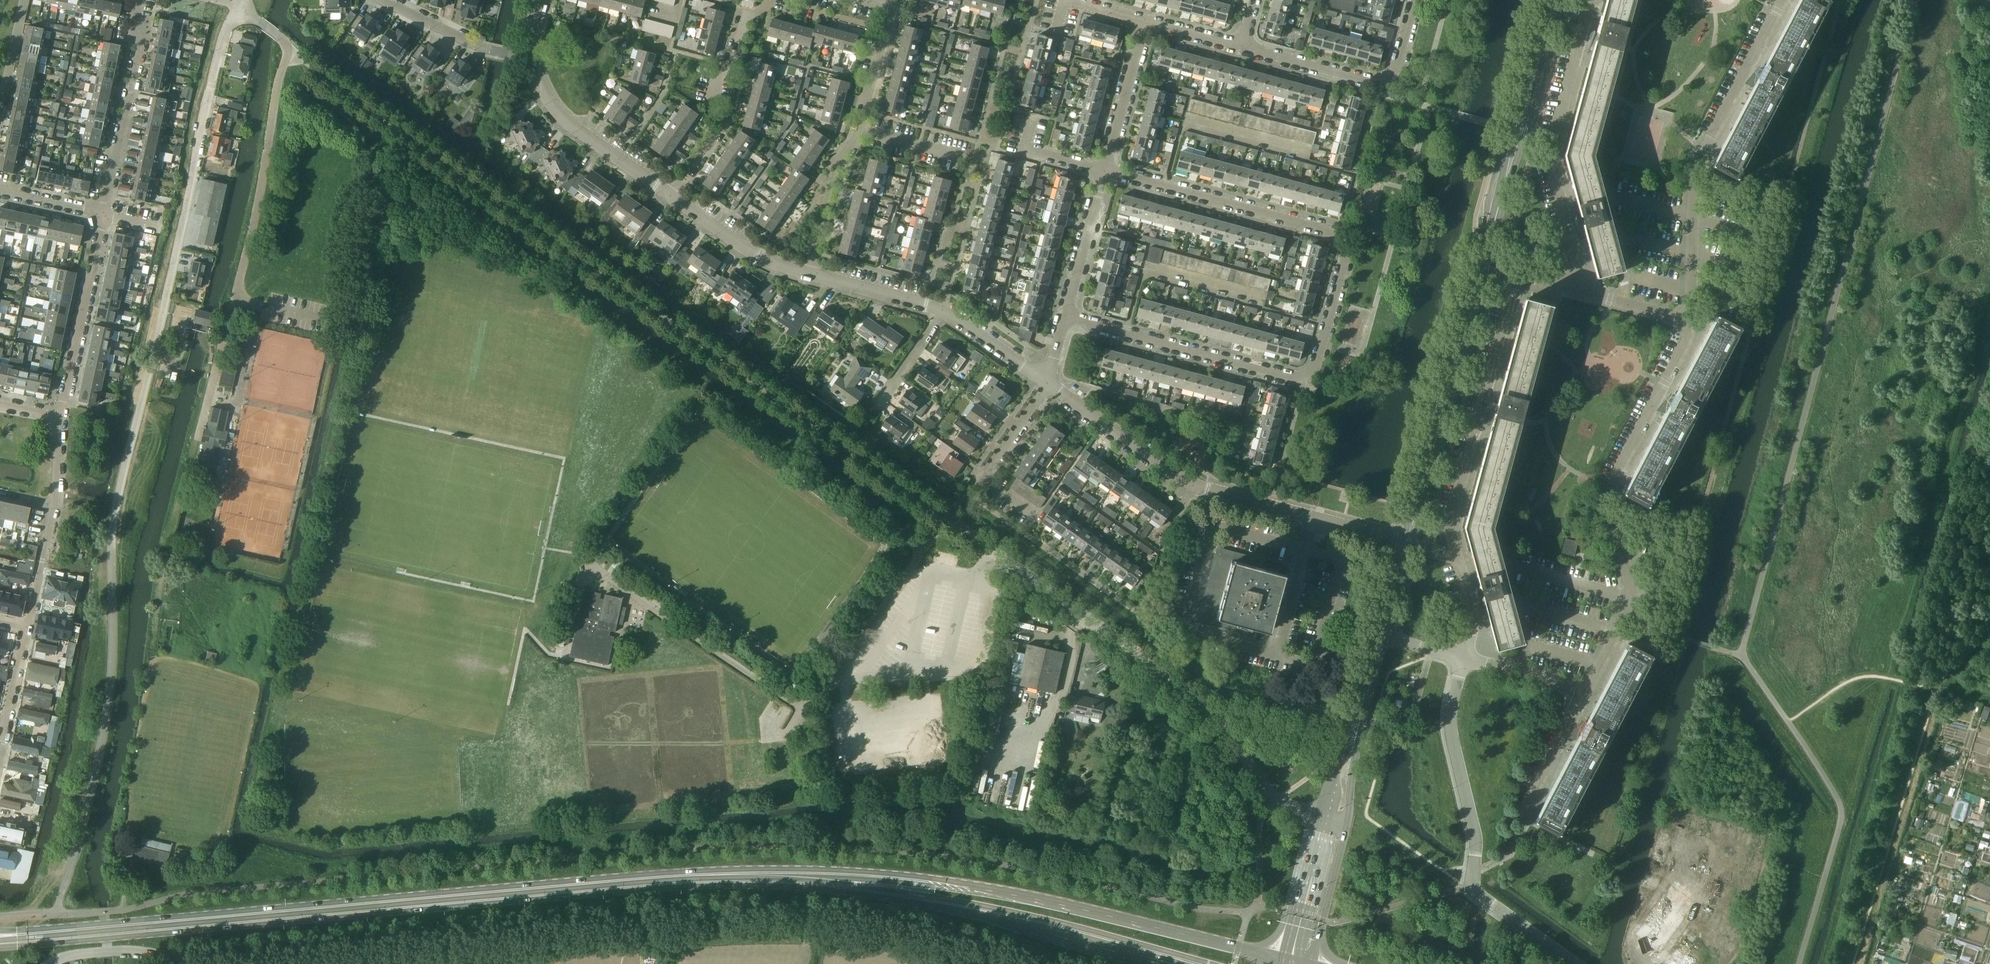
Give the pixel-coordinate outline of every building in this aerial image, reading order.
[(58,8),(66,10),(68,0),(59,0),(58,8)] [(66,10),(74,11),(77,0),(68,0),(66,10)] [(74,11),(73,17),(82,19),(83,13),(86,0),(77,0),(74,11)] [(83,13),(91,15),(95,0),(86,0),(83,13)] [(91,15),(100,17),(101,14),(100,14),(103,0),(95,0),(91,15)] [(100,14),(101,14),(109,16),(112,0),(103,0),(100,14)] [(109,16),(118,18),(122,0),(112,0),(109,16)] [(352,0),(325,0),(325,13),(342,13),(342,7),(352,7),(352,0)] [(483,3),(478,2),(479,0),(458,0),(456,9),(462,11),(461,15),(462,15),(462,16),(473,19),(474,17),(475,18),(476,12),(480,13),(483,3)] [(612,0),(600,0),(599,6),(609,9),(612,0)] [(623,0),(612,0),(609,9),(620,12),(623,0)] [(634,0),(623,0),(620,12),(631,14),(634,0)] [(646,0),(645,0),(634,0),(631,14),(641,17),(646,0)] [(960,0),(949,0),(947,7),(958,10),(960,4),(959,4),(960,0)] [(983,0),(972,0),(970,7),(981,9),(983,0)] [(995,0),(983,0),(981,9),(991,12),(995,0)] [(1006,0),(995,0),(991,12),(1002,15),(1006,0)] [(1181,0),(1169,0),(1167,7),(1178,10),(1181,0)] [(1194,0),(1181,0),(1178,10),(1190,13),(1194,0)] [(1206,0),(1194,0),(1190,13),(1202,17),(1206,0)] [(1218,2),(1210,0),(1206,0),(1202,17),(1213,20),(1218,2)] [(1291,3),(1280,0),(1272,0),(1270,10),(1287,15),(1291,3)] [(1343,0),(1337,0),(1335,9),(1340,10),(1343,0)] [(1349,0),(1343,0),(1340,10),(1346,12),(1349,0)] [(1354,5),(1355,1),(1356,1),(1353,0),(1349,0),(1346,12),(1352,13),(1354,5)] [(1370,5),(1375,7),(1391,11),(1394,0),(1371,0),(1370,5)] [(1625,27),(1633,0),(1609,0),(1567,156),(1591,156),(1625,27)] [(1787,84),(1801,56),(1812,35),(1829,3),(1823,0),(1800,0),(1712,167),(1736,180),(1739,174),(1756,142),(1762,132),(1770,116),(1787,84)] [(1225,23),(1230,5),(1218,2),(1213,20),(1225,23)] [(722,23),(725,12),(708,7),(705,18),(722,23)] [(1388,23),(1391,11),(1375,7),(1372,19),(1388,23)] [(1284,26),(1287,15),(1270,10),(1267,21),(1284,26)] [(349,25),(356,15),(351,11),(344,22),(349,25)] [(375,28),(378,24),(377,23),(378,22),(368,15),(367,16),(366,15),(364,19),(359,15),(351,27),(356,30),(354,34),(365,42),(369,37),(372,39),(378,31),(375,28)] [(719,33),(722,23),(705,18),(702,29),(719,33)] [(163,20),(160,19),(158,28),(181,33),(183,24),(178,23),(173,22),(169,21),(163,20)] [(647,32),(651,20),(645,19),(642,31),(647,32)] [(778,39),(783,22),(772,19),(767,36),(778,39)] [(653,34),(657,22),(651,20),(647,32),(653,34)] [(1091,39),(1096,23),(1084,20),(1082,26),(1079,25),(1076,34),(1080,35),(1080,36),(1091,39)] [(1281,38),(1284,26),(1267,21),(1263,33),(1281,38)] [(659,35),(662,23),(657,22),(653,34),(659,35)] [(789,41),(794,25),(783,22),(778,39),(789,41)] [(665,37),(668,25),(662,23),(659,35),(665,37)] [(1103,42),(1107,26),(1096,23),(1091,39),(1103,42)] [(822,44),(826,27),(816,24),(814,30),(815,30),(812,41),(822,44)] [(671,38),(674,26),(668,25),(665,37),(671,38)] [(800,44),(804,28),(794,25),(789,41),(800,44)] [(46,30),(27,26),(25,35),(44,39),(46,30)] [(920,41),(923,30),(906,26),(903,36),(920,41)] [(1117,38),(1119,29),(1107,26),(1103,42),(1115,45),(1114,49),(1119,51),(1122,40),(1117,38)] [(833,47),(837,30),(826,27),(822,44),(833,47)] [(182,33),(181,33),(158,28),(156,37),(175,41),(180,42),(182,33)] [(815,30),(814,30),(804,28),(800,44),(811,47),(812,41),(815,30)] [(1320,49),(1325,32),(1313,28),(1309,45),(1320,49)] [(717,44),(719,33),(702,29),(699,40),(717,44)] [(985,39),(986,32),(976,29),(974,36),(985,39)] [(406,44),(409,39),(408,38),(409,37),(399,30),(398,31),(397,31),(395,34),(390,30),(382,42),(387,45),(385,49),(396,57),(400,52),(403,54),(409,46),(406,44)] [(843,50),(848,33),(837,30),(833,47),(843,50)] [(1332,52),(1337,35),(1325,32),(1320,49),(1332,52)] [(254,46),(256,37),(242,33),(240,42),(254,46)] [(854,53),(859,36),(848,33),(843,50),(854,53)] [(1055,52),(1059,36),(1048,33),(1047,37),(1038,35),(1035,47),(1051,51),(1055,52)] [(44,39),(25,35),(23,43),(42,47),(44,39)] [(1344,55),(1348,38),(1337,35),(1332,52),(1344,55)] [(917,52),(920,41),(903,36),(900,47),(917,52)] [(175,41),(156,37),(154,45),(173,49),(175,41)] [(1065,50),(1072,51),(1074,39),(1067,38),(1065,50)] [(1355,58),(1360,41),(1348,38),(1344,55),(1355,58)] [(714,55),(717,44),(699,40),(697,50),(714,55)] [(1367,61),(1371,44),(1360,41),(1355,58),(1367,61)] [(123,46),(104,42),(102,51),(121,55),(123,46)] [(42,47),(23,43),(21,52),(40,56),(42,47)] [(245,73),(251,48),(234,44),(228,69),(245,73)] [(986,59),(989,48),(972,44),(969,54),(986,59)] [(1379,64),(1383,48),(1371,44),(1367,61),(1379,64)] [(173,49),(154,45),(152,53),(171,57),(173,49)] [(437,59),(440,54),(439,53),(440,52),(430,45),(429,46),(428,46),(426,49),(421,45),(413,57),(418,61),(416,64),(427,72),(431,67),(434,69),(440,61),(437,59)] [(914,62),(917,52),(900,47),(897,58),(914,62)] [(1048,62),(1051,51),(1035,47),(1032,58),(1048,62)] [(1169,67),(1174,50),(1162,47),(1157,64),(1169,67)] [(653,65),(656,54),(639,49),(636,60),(653,65)] [(1181,71),(1186,53),(1174,50),(1169,67),(1181,71)] [(121,55),(102,51),(100,60),(119,64),(121,55)] [(40,56),(21,52),(19,60),(38,64),(40,56)] [(171,57),(152,53),(150,62),(169,66),(171,57)] [(362,66),(367,56),(362,53),(357,64),(362,66)] [(1192,74),(1197,56),(1186,53),(1181,71),(1192,74)] [(983,69),(986,59),(969,54),(967,65),(983,69)] [(1204,77),(1209,59),(1197,56),(1192,74),(1204,77)] [(911,73),(914,62),(897,58),(894,68),(911,73)] [(1045,74),(1048,62),(1032,58),(1029,70),(1045,74)] [(1216,80),(1220,63),(1209,59),(1204,77),(1216,80)] [(38,64),(19,60),(18,68),(36,72),(38,64)] [(119,64),(100,60),(98,68),(117,72),(119,64)] [(367,60),(364,66),(368,69),(372,64),(367,60)] [(467,74),(471,69),(470,68),(471,67),(461,60),(460,61),(459,61),(457,64),(452,60),(444,72),(449,76),(447,79),(458,87),(462,82),(465,84),(471,76),(467,74)] [(650,76),(653,65),(636,60),(633,71),(650,76)] [(169,66),(150,62),(149,70),(167,74),(169,66)] [(774,78),(777,67),(760,62),(757,73),(774,78)] [(1227,83),(1232,66),(1220,63),(1216,80),(1227,83)] [(980,80),(983,69),(967,65),(964,75),(980,80)] [(1107,81),(1111,69),(1095,65),(1091,77),(1107,81)] [(1239,86),(1243,69),(1232,66),(1227,83),(1239,86)] [(36,72),(18,68),(16,77),(19,78),(19,77),(35,81),(36,72)] [(117,72),(98,68),(96,76),(115,80),(117,72)] [(908,83),(911,73),(894,68),(892,79),(908,83)] [(1250,89),(1255,72),(1243,69),(1239,86),(1250,89)] [(167,74),(149,70),(147,79),(166,83),(167,74)] [(1041,86),(1045,74),(1029,70),(1025,81),(1041,86)] [(647,87),(650,76),(633,71),(630,82),(647,87)] [(1262,93),(1266,75),(1255,72),(1250,89),(1262,93)] [(771,88),(774,78),(757,73),(754,84),(771,88)] [(977,90),(980,80),(964,75),(961,86),(977,90)] [(1273,96),(1278,78),(1266,75),(1262,93),(1273,96)] [(115,80),(96,76),(95,85),(113,89),(115,80)] [(1104,92),(1107,81),(1091,77),(1088,76),(1086,82),(1090,83),(1088,88),(1104,92)] [(19,77),(19,78),(17,86),(36,90),(38,81),(35,81),(19,77)] [(846,93),(849,82),(832,78),(829,89),(846,93)] [(1285,99),(1290,81),(1278,78),(1273,96),(1285,99)] [(170,84),(166,83),(147,79),(144,92),(153,94),(154,90),(159,91),(163,92),(168,93),(170,84)] [(906,94),(908,83),(892,79),(889,89),(906,94)] [(1038,97),(1041,86),(1025,81),(1022,93),(1038,97)] [(1296,102),(1301,85),(1290,81),(1285,99),(1296,102)] [(112,97),(113,89),(95,85),(90,84),(88,92),(93,93),(112,97)] [(769,99),(771,88),(754,84),(751,94),(769,99)] [(1308,105),(1313,88),(1301,85),(1296,102),(1308,105)] [(36,90),(17,86),(15,94),(34,98),(36,90)] [(975,101),(977,90),(961,86),(958,97),(975,101)] [(185,87),(182,100),(187,101),(190,102),(192,95),(193,88),(190,88),(185,87)] [(639,98),(624,88),(618,97),(632,107),(639,98)] [(1054,88),(1053,96),(1060,97),(1061,90),(1054,88)] [(1101,104),(1104,92),(1088,88),(1085,100),(1101,104)] [(1164,104),(1167,92),(1151,88),(1148,100),(1164,104)] [(1320,108),(1325,91),(1313,88),(1308,105),(1320,108)] [(843,104),(846,93),(829,89),(826,99),(843,104)] [(903,104),(906,94),(889,89),(886,100),(903,104)] [(934,95),(932,101),(939,103),(940,97),(938,96),(939,91),(935,90),(934,95)] [(112,97),(93,93),(91,102),(110,106),(112,97)] [(1035,109),(1038,97),(1022,93),(1019,105),(1035,109)] [(34,98),(15,94),(13,103),(32,107),(34,98)] [(766,110),(769,99),(751,94),(749,105),(766,110)] [(1364,113),(1367,100),(1351,96),(1348,108),(1364,113)] [(177,102),(171,101),(153,97),(151,106),(169,110),(175,111),(177,102)] [(632,107),(618,97),(611,106),(626,116),(632,107)] [(972,112),(975,101),(958,97),(955,107),(972,112)] [(1193,113),(1196,100),(1190,98),(1186,111),(1193,113)] [(841,115),(843,104),(826,99),(824,110),(841,115)] [(900,115),(903,104),(886,100),(883,110),(900,115)] [(1098,116),(1101,104),(1085,100),(1082,112),(1098,116)] [(1161,116),(1164,104),(1148,100),(1144,112),(1161,116)] [(1198,114),(1202,101),(1196,100),(1193,113),(1198,114)] [(931,106),(929,111),(933,113),(936,113),(939,103),(932,101),(931,106)] [(1205,116),(1208,103),(1202,101),(1198,114),(1205,116)] [(110,106),(91,102),(89,110),(108,114),(110,106)] [(32,107),(13,103),(11,111),(30,115),(32,107)] [(1210,117),(1213,105),(1208,103),(1205,116),(1210,117)] [(698,114),(684,104),(678,113),(692,123),(698,114)] [(763,120),(766,110),(749,105),(746,116),(763,120)] [(1215,119),(1219,106),(1213,105),(1210,117),(1215,119)] [(168,118),(169,110),(151,106),(149,114),(168,118)] [(626,116),(611,106),(603,118),(606,120),(608,118),(619,126),(626,116)] [(1221,120),(1225,108),(1219,106),(1215,119),(1221,120)] [(228,134),(231,119),(235,120),(237,111),(218,107),(216,113),(215,117),(212,131),(228,134)] [(969,122),(972,112),(955,107),(952,118),(969,122)] [(471,108),(460,122),(455,130),(457,132),(471,126),(476,111),(471,108)] [(1227,122),(1230,109),(1225,108),(1221,120),(1227,122)] [(1361,124),(1364,113),(1348,108),(1345,120),(1361,124)] [(1232,124),(1236,111),(1230,109),(1227,122),(1232,124)] [(108,114),(89,110),(87,119),(106,123),(108,114)] [(838,125),(841,115),(824,110),(821,121),(838,125)] [(30,115),(11,111),(10,120),(28,124),(30,115)] [(928,116),(925,126),(932,128),(936,113),(933,113),(929,111),(928,116)] [(1238,125),(1241,112),(1236,111),(1232,124),(1238,125)] [(1095,127),(1098,116),(1082,112),(1079,123),(1095,127)] [(1158,127),(1161,116),(1144,112),(1141,123),(1158,127)] [(1244,127),(1247,114),(1241,112),(1238,125),(1244,127)] [(692,123),(678,113),(671,122),(686,132),(692,123)] [(168,118),(149,114),(147,123),(166,127),(168,118)] [(1249,128),(1253,115),(1247,114),(1244,127),(1249,128)] [(1255,130),(1259,117),(1253,115),(1249,128),(1255,130)] [(760,131),(763,120),(746,116),(743,126),(760,131)] [(1261,131),(1264,118),(1259,117),(1255,130),(1261,131)] [(966,133),(969,122),(952,118),(949,128),(966,133)] [(1267,133),(1270,120),(1264,118),(1261,131),(1267,133)] [(106,123),(87,119),(86,127),(104,131),(106,123)] [(529,133),(528,132),(533,129),(532,128),(534,126),(533,123),(530,123),(529,121),(525,123),(525,122),(521,122),(521,121),(517,123),(512,119),(502,133),(506,135),(507,138),(505,140),(507,143),(510,143),(510,145),(515,143),(515,144),(518,144),(519,145),(523,143),(522,142),(524,140),(523,138),(528,136),(527,135),(529,133)] [(28,124),(10,120),(8,128),(27,132),(28,124)] [(1272,134),(1276,122),(1270,120),(1267,133),(1272,134)] [(1357,136),(1361,124),(1345,120),(1341,132),(1357,136)] [(686,132),(671,122),(665,131),(679,141),(686,132)] [(1278,136),(1281,123),(1276,122),(1272,134),(1278,136)] [(166,127),(147,123),(145,131),(164,135),(166,127)] [(1091,139),(1095,127),(1079,123),(1076,135),(1091,139)] [(1154,139),(1158,127),(1141,123),(1138,135),(1154,139)] [(1284,137),(1287,125),(1281,123),(1278,136),(1284,137)] [(1289,139),(1292,126),(1287,125),(1284,137),(1289,139)] [(1295,141),(1299,128),(1292,126),(1289,139),(1295,141)] [(104,131),(86,127),(84,135),(103,139),(104,131)] [(27,132),(8,128),(6,136),(25,140),(27,132)] [(1301,142),(1304,129),(1299,128),(1295,141),(1301,142)] [(545,148),(540,145),(540,143),(541,141),(541,140),(545,138),(544,137),(546,134),(545,132),(542,132),(541,130),(537,132),(536,131),(534,130),(533,129),(528,132),(529,133),(527,135),(528,136),(523,138),(524,140),(522,142),(523,143),(519,145),(519,146),(517,149),(519,151),(521,152),(522,153),(526,151),(527,152),(530,153),(531,155),(529,157),(535,162),(545,148)] [(830,139),(815,129),(809,138),(823,148),(830,139)] [(1058,143),(1061,131),(1055,129),(1051,141),(1058,143)] [(1306,144),(1310,131),(1304,129),(1301,142),(1306,144)] [(755,140),(741,130),(734,139),(749,149),(755,140)] [(164,135),(145,131),(143,139),(162,144),(164,135)] [(679,141),(665,131),(658,140),(673,150),(679,141)] [(1313,144),(1316,132),(1310,131),(1306,144),(1312,145),(1313,144)] [(1354,147),(1357,136),(1341,132),(1338,143),(1354,147)] [(101,148),(103,139),(84,135),(82,144),(101,148)] [(1088,151),(1091,139),(1076,135),(1072,147),(1088,151)] [(1151,151),(1154,139),(1138,135),(1135,146),(1151,151)] [(25,140),(6,136),(4,145),(23,149),(25,140)] [(211,136),(207,156),(224,160),(230,161),(232,154),(227,153),(230,140),(211,136)] [(823,148),(809,138),(802,147),(817,158),(823,148)] [(162,144),(143,139),(142,148),(160,152),(162,144)] [(749,149),(734,139),(728,148),(742,158),(749,149)] [(673,150),(658,140),(652,149),(667,159),(673,150)] [(1351,159),(1354,147),(1338,143),(1335,154),(1351,159)] [(21,158),(23,149),(4,145),(3,153),(18,157),(21,158)] [(1148,163),(1151,151),(1135,146),(1132,158),(1148,163)] [(817,158),(802,147),(796,156),(810,167),(817,158)] [(165,153),(160,152),(142,148),(140,156),(158,160),(163,161),(165,153)] [(562,162),(561,161),(566,158),(565,157),(567,155),(566,152),(563,152),(562,150),(558,152),(558,151),(555,151),(554,149),(549,152),(545,148),(535,162),(539,164),(540,167),(539,169),(540,172),(543,172),(543,174),(548,172),(548,173),(551,173),(551,174),(556,172),(555,171),(557,169),(556,167),(561,165),(560,164),(562,162)] [(742,158),(728,148),(722,157),(736,167),(742,158)] [(1188,172),(1193,154),(1180,151),(1176,168),(1188,172)] [(21,158),(18,157),(3,153),(0,152),(0,161),(17,165),(22,166),(24,158),(21,158)] [(1166,173),(1170,156),(1164,154),(1159,171),(1166,173)] [(1200,175),(1204,157),(1193,154),(1188,172),(1200,175)] [(1348,171),(1351,159),(1335,154),(1332,167),(1348,171)] [(158,160),(140,156),(138,165),(157,169),(158,160)] [(810,167),(796,156),(789,166),(794,169),(795,168),(804,175),(810,167)] [(1621,272),(1606,214),(1591,156),(1567,156),(1599,278),(1621,272)] [(736,167),(722,157),(715,166),(730,176),(736,167)] [(1211,178),(1216,160),(1204,157),(1200,175),(1211,178)] [(577,177),(573,174),(572,172),(574,170),(574,169),(578,167),(577,166),(579,163),(578,160),(575,160),(574,159),(570,161),(569,160),(566,159),(566,158),(561,161),(562,162),(560,164),(561,165),(556,167),(557,169),(555,171),(556,172),(551,174),(552,175),(550,178),(552,180),(555,181),(555,182),(559,180),(560,181),(563,182),(564,184),(562,187),(568,191),(571,185),(577,177)] [(884,174),(887,163),(870,159),(867,170),(884,174)] [(1011,175),(1014,164),(998,159),(995,171),(1011,175)] [(44,186),(48,167),(49,162),(40,160),(35,184),(44,186)] [(1223,181),(1227,163),(1216,160),(1211,178),(1223,181)] [(17,165),(0,161),(0,171),(15,174),(17,165)] [(1234,184),(1239,167),(1227,163),(1223,181),(1234,184)] [(157,169),(138,165),(136,173),(155,177),(157,169)] [(69,191),(74,172),(74,168),(66,166),(65,171),(61,189),(69,191)] [(730,176),(715,166),(709,175),(723,185),(730,176)] [(53,187),(57,169),(48,167),(44,186),(53,187)] [(1246,187),(1251,170),(1239,167),(1234,184),(1246,187)] [(809,178),(804,175),(795,168),(794,169),(788,177),(803,187),(809,178)] [(1033,181),(1036,170),(1029,168),(1026,180),(1033,181)] [(61,189),(65,171),(57,169),(53,187),(61,189)] [(881,185),(884,174),(867,170),(864,180),(881,185)] [(1258,190),(1262,173),(1251,170),(1246,187),(1258,190)] [(589,198),(592,194),(603,179),(591,171),(586,178),(580,173),(577,177),(571,185),(589,198)] [(1008,187),(1011,175),(995,171),(992,183),(1008,187)] [(78,193),(82,174),(74,172),(69,191),(78,193)] [(155,177),(136,173),(134,182),(153,186),(155,177)] [(1269,194),(1274,176),(1262,173),(1258,190),(1269,194)] [(91,176),(82,174),(78,193),(87,195),(91,176)] [(723,185),(709,175),(703,184),(717,195),(723,185)] [(948,191),(951,181),(934,176),(931,187),(948,191)] [(1073,192),(1076,180),(1060,176),(1057,188),(1073,192)] [(1281,197),(1285,179),(1274,176),(1269,194),(1281,197)] [(803,187),(788,177),(782,186),(797,196),(803,187)] [(212,246),(226,185),(202,179),(195,214),(202,215),(196,243),(212,246)] [(616,198),(609,194),(614,187),(603,179),(592,194),(603,202),(600,206),(607,211),(616,198)] [(1292,200),(1297,182),(1285,179),(1281,197),(1292,200)] [(878,196),(881,185),(864,180),(862,190),(861,191),(872,194),(878,196)] [(153,186),(134,182),(133,190),(151,194),(153,186)] [(1304,203),(1309,185),(1297,182),(1292,200),(1304,203)] [(1005,199),(1008,187),(992,183),(989,194),(1005,199)] [(1315,206),(1320,189),(1309,185),(1304,203),(1315,206)] [(797,196),(782,186),(776,195),(790,205),(797,196)] [(945,202),(948,191),(931,187),(929,197),(945,202)] [(1070,204),(1073,192),(1057,188),(1054,200),(1070,204)] [(870,204),(872,194),(861,191),(862,190),(856,189),(853,199),(870,204)] [(1327,209),(1332,192),(1320,189),(1315,206),(1327,209)] [(151,194),(133,190),(131,199),(149,203),(151,194)] [(1339,213),(1344,195),(1332,192),(1327,209),(1339,213)] [(1002,211),(1005,199),(989,194),(985,206),(1002,211)] [(624,224),(638,204),(626,195),(621,202),(616,198),(607,211),(593,230),(598,234),(611,215),(624,224)] [(790,205),(776,195),(769,204),(784,214),(790,205)] [(1129,215),(1134,198),(1122,195),(1118,212),(1129,215)] [(942,213),(945,202),(929,197),(926,208),(942,213)] [(1141,219),(1146,201),(1134,198),(1129,215),(1141,219)] [(867,214),(870,204),(853,199),(850,210),(867,214)] [(1067,216),(1070,204),(1054,200),(1051,211),(1067,216)] [(1152,222),(1157,204),(1146,201),(1141,219),(1152,222)] [(651,224),(646,220),(652,213),(638,204),(624,224),(637,233),(634,237),(639,241),(640,239),(651,224)] [(784,214),(769,204),(763,213),(777,224),(784,214)] [(1164,225),(1169,208),(1157,204),(1152,222),(1164,225)] [(999,222),(1002,211),(985,206),(982,218),(999,222)] [(940,223),(942,213),(926,208),(923,218),(923,219),(934,222),(940,223)] [(1176,228),(1180,211),(1169,208),(1164,225),(1176,228)] [(864,225),(867,214),(850,210),(847,220),(864,225)] [(14,232),(18,213),(8,211),(4,229),(1,229),(0,236),(0,245),(1,245),(3,245),(5,235),(13,236),(14,232)] [(1064,227),(1067,216),(1051,211),(1048,223),(1064,227)] [(1188,231),(1192,214),(1180,211),(1176,228),(1188,231)] [(29,215),(18,213),(14,232),(23,233),(25,234),(29,215)] [(777,224),(763,213),(757,222),(771,233),(777,224)] [(1199,234),(1204,217),(1192,214),(1188,231),(1199,234)] [(25,234),(23,233),(21,241),(26,242),(27,234),(36,236),(40,217),(29,215),(25,234)] [(46,238),(50,220),(40,217),(36,236),(34,244),(42,246),(44,238),(46,238)] [(931,232),(934,222),(923,219),(923,218),(917,217),(914,227),(931,232)] [(1211,238),(1215,220),(1204,217),(1199,234),(1211,238)] [(996,234),(999,222),(982,218),(979,229),(996,234)] [(46,238),(44,238),(42,246),(47,247),(48,239),(57,241),(61,222),(50,220),(46,238)] [(663,244),(674,229),(662,220),(656,228),(651,224),(640,239),(646,244),(650,239),(654,242),(656,239),(663,244)] [(861,236),(864,225),(847,220),(844,231),(861,236)] [(1222,241),(1227,223),(1215,220),(1211,238),(1222,241)] [(71,224),(61,222),(57,241),(65,242),(67,243),(71,224)] [(1061,239),(1064,227),(1048,223),(1045,234),(1061,239)] [(1234,244),(1238,226),(1227,223),(1222,241),(1234,244)] [(67,243),(65,242),(63,250),(68,251),(70,243),(78,245),(82,227),(71,224),(67,243)] [(1245,247),(1250,230),(1238,226),(1234,244),(1245,247)] [(928,242),(931,232),(914,227),(912,238),(928,242)] [(590,235),(592,231),(587,228),(585,231),(584,233),(589,236),(590,235)] [(663,244),(661,247),(673,255),(671,258),(677,263),(685,251),(686,249),(680,245),(686,237),(674,229),(663,244)] [(992,246),(996,234),(979,229),(976,241),(992,246)] [(1257,250),(1262,233),(1250,230),(1245,247),(1257,250)] [(858,246),(861,236),(844,231),(841,242),(858,246)] [(132,237),(115,234),(115,233),(114,233),(111,245),(130,248),(130,251),(137,253),(138,248),(131,246),(132,237)] [(1269,253),(1273,236),(1262,233),(1257,250),(1269,253)] [(1058,250),(1061,239),(1045,234),(1042,246),(1058,250)] [(1124,252),(1127,240),(1111,236),(1108,248),(1124,252)] [(1280,256),(1285,239),(1273,236),(1269,253),(1280,256)] [(1293,236),(1290,247),(1296,248),(1299,238),(1293,236)] [(925,253),(928,242),(912,238),(909,248),(925,253)] [(989,257),(992,246),(976,241),(973,253),(989,257)] [(855,257),(858,246),(841,242),(839,252),(855,257)] [(1324,261),(1327,248),(1311,244),(1308,256),(1324,261)] [(130,248),(111,245),(109,255),(128,259),(130,251),(130,248)] [(699,270),(710,254),(698,246),(691,256),(685,251),(677,263),(685,268),(691,264),(699,270)] [(1054,262),(1058,250),(1042,246),(1038,258),(1054,262)] [(1158,262),(1162,250),(1150,247),(1147,260),(1158,263),(1158,262)] [(923,263),(925,253),(909,248),(906,259),(923,263)] [(1121,264),(1124,252),(1108,248),(1105,260),(1121,264)] [(1164,264),(1168,251),(1162,250),(1158,262),(1164,264)] [(1170,265),(1173,253),(1168,251),(1164,264),(1170,265)] [(986,269),(989,257),(973,253),(970,265),(986,269)] [(1177,267),(1180,255),(1173,253),(1170,265),(1177,267)] [(714,272),(721,262),(710,254),(699,270),(707,275),(705,282),(713,288),(721,276),(714,272)] [(128,259),(109,255),(107,266),(126,270),(125,272),(133,274),(134,269),(126,267),(128,259)] [(1182,269),(1185,256),(1180,255),(1177,267),(1182,269)] [(1188,270),(1191,258),(1185,256),(1182,269),(1188,270)] [(1321,272),(1324,261),(1308,256),(1305,268),(1321,272)] [(1051,274),(1054,262),(1038,258),(1035,270),(1051,274)] [(1193,272),(1197,259),(1191,258),(1188,270),(1193,272)] [(920,274),(923,263),(906,259),(903,269),(920,274)] [(1199,273),(1202,261),(1197,259),(1193,272),(1199,273)] [(1118,275),(1121,264),(1105,260),(1102,271),(1118,275)] [(202,287),(207,265),(192,261),(187,284),(202,287)] [(1204,275),(1208,262),(1202,261),(1199,273),(1204,275)] [(1210,276),(1214,264),(1208,262),(1204,275),(1210,276)] [(1215,278),(1219,265),(1214,264),(1210,276),(1215,278)] [(983,280),(986,269),(970,265),(967,276),(983,280)] [(1221,279),(1225,267),(1219,265),(1215,278),(1221,279)] [(126,270),(107,266),(104,276),(123,280),(125,272),(126,270)] [(1227,281),(1230,268),(1225,267),(1221,279),(1227,281)] [(1233,282),(1236,270),(1230,268),(1227,281),(1233,282)] [(1317,284),(1321,272),(1305,268),(1302,280),(1317,284)] [(56,269),(54,279),(73,283),(75,273),(74,272),(74,273),(56,269)] [(1048,286),(1051,274),(1035,270),(1032,281),(1048,286)] [(1238,284),(1242,271),(1236,270),(1233,282),(1238,284)] [(733,297),(746,279),(734,271),(727,280),(721,276),(713,288),(711,290),(718,295),(719,294),(726,293),(733,297)] [(1114,287),(1118,275),(1102,271),(1099,283),(1114,287)] [(1244,285),(1248,273),(1242,271),(1238,284),(1244,285)] [(1250,287),(1253,275),(1248,273),(1244,285),(1250,287)] [(1256,289),(1259,276),(1253,275),(1250,287),(1256,289)] [(123,280),(104,276),(102,287),(121,291),(120,293),(128,295),(129,290),(121,288),(123,280)] [(980,292),(983,280),(967,276),(963,288),(980,292)] [(1261,290),(1264,278),(1259,276),(1256,289),(1261,290)] [(1268,290),(1271,279),(1264,278),(1261,290),(1267,292),(1268,290)] [(54,279),(52,288),(52,291),(70,295),(73,283),(54,279)] [(757,301),(750,297),(757,287),(746,279),(733,297),(739,302),(741,309),(740,311),(747,315),(757,301)] [(1045,297),(1048,286),(1032,281),(1027,280),(1024,292),(1029,293),(1045,297)] [(1314,295),(1317,284),(1302,280),(1299,291),(1314,295)] [(1111,299),(1114,287),(1099,283),(1095,294),(1111,299)] [(1001,294),(1003,286),(997,284),(995,293),(1001,294)] [(70,295),(52,291),(52,288),(45,287),(43,292),(51,293),(49,301),(68,305),(70,295)] [(121,291),(102,287),(100,297),(119,301),(120,293),(121,291)] [(1311,307),(1314,295),(1299,291),(1296,303),(1311,307)] [(998,308),(1001,297),(986,292),(983,304),(998,308)] [(1042,309),(1045,297),(1029,293),(1026,304),(1042,309)] [(1095,294),(1092,306),(1108,311),(1110,305),(1123,308),(1123,306),(1124,302),(1111,299),(1095,294)] [(798,317),(803,310),(784,296),(771,315),(780,321),(783,316),(788,319),(787,320),(793,324),(787,332),(793,336),(804,320),(803,321),(798,317)] [(119,301),(100,297),(98,308),(116,312),(116,314),(124,316),(125,311),(117,309),(119,301)] [(1148,319),(1153,302),(1141,299),(1137,316),(1148,319)] [(49,301),(48,310),(47,312),(66,316),(68,305),(49,301)] [(1490,526),(1525,398),(1550,307),(1528,301),(1469,521),(1490,526)] [(1160,322),(1164,305),(1153,302),(1148,319),(1160,322)] [(1308,319),(1311,307),(1296,303),(1292,314),(1308,319)] [(1039,320),(1042,309),(1026,304),(1023,316),(1039,320)] [(1172,326),(1176,308),(1164,305),(1160,322),(1172,326)] [(833,340),(847,320),(846,320),(845,322),(832,313),(834,311),(833,311),(833,312),(826,307),(827,306),(821,314),(815,310),(817,307),(817,306),(804,324),(811,329),(814,326),(820,330),(823,327),(829,331),(826,335),(833,340)] [(66,316),(47,312),(48,310),(40,308),(39,313),(47,314),(45,323),(64,327),(66,316)] [(116,312),(98,308),(95,319),(96,320),(97,319),(114,323),(116,314),(116,312)] [(1183,329),(1188,312),(1176,308),(1172,326),(1183,329)] [(208,326),(210,315),(196,311),(193,322),(208,326)] [(1195,332),(1200,315),(1188,312),(1183,329),(1195,332)] [(1206,335),(1211,318),(1200,315),(1195,332),(1206,335)] [(1036,332),(1039,320),(1023,316),(1020,327),(1012,326),(1011,331),(1029,343),(1032,331),(1036,332)] [(27,326),(28,318),(20,317),(19,325),(27,326)] [(1649,503),(1727,354),(1740,330),(1716,317),(1623,494),(1647,507),(1649,503)] [(903,338),(890,328),(887,332),(867,318),(857,332),(868,339),(870,335),(872,337),(874,339),(874,338),(878,341),(875,344),(882,349),(885,346),(893,352),(903,338)] [(1218,338),(1223,321),(1211,318),(1206,335),(1218,338)] [(1230,341),(1234,324),(1223,321),(1218,338),(1230,341)] [(45,323),(43,331),(43,333),(61,337),(64,327),(45,323)] [(740,340),(747,329),(740,324),(733,335),(740,340)] [(1241,345),(1246,327),(1234,324),(1230,341),(1241,345)] [(94,325),(92,335),(111,339),(113,330),(95,326),(95,325),(94,325)] [(1253,348),(1258,331),(1246,327),(1241,345),(1253,348)] [(61,337),(43,333),(43,331),(35,329),(34,334),(42,335),(40,344),(58,348),(58,349),(59,349),(61,337)] [(1265,351),(1269,334),(1258,331),(1253,348),(1265,351)] [(1276,354),(1281,337),(1269,334),(1265,351),(1276,354)] [(111,339),(92,335),(89,347),(108,351),(107,354),(115,355),(116,350),(108,349),(111,339)] [(1288,357),(1292,340),(1281,337),(1276,354),(1288,357)] [(1299,360),(1304,343),(1292,340),(1288,357),(1299,360)] [(956,373),(966,359),(957,352),(955,356),(950,353),(952,351),(940,343),(932,354),(940,360),(934,368),(937,370),(948,377),(952,371),(956,373)] [(108,351),(89,347),(87,358),(106,362),(107,354),(108,351)] [(975,349),(970,356),(979,362),(984,355),(975,349)] [(1113,369),(1117,352),(1105,349),(1101,366),(1113,369)] [(1124,372),(1128,355),(1117,352),(1113,369),(1124,372)] [(1136,376),(1140,358),(1128,355),(1124,372),(1136,376)] [(854,387),(860,377),(863,379),(871,367),(856,357),(849,367),(851,369),(844,379),(839,376),(830,389),(854,406),(864,393),(854,387)] [(106,362),(87,358),(85,368),(103,372),(103,375),(111,377),(112,372),(104,370),(106,362)] [(1147,379),(1152,362),(1140,358),(1136,376),(1147,379)] [(16,368),(8,366),(4,385),(14,387),(18,368),(21,369),(22,361),(17,360),(16,368)] [(1159,382),(1164,365),(1152,362),(1147,379),(1159,382)] [(35,391),(39,373),(42,373),(43,365),(38,364),(37,372),(29,370),(25,389),(35,391)] [(1170,385),(1175,368),(1164,365),(1159,382),(1170,385)] [(231,385),(235,370),(224,367),(220,382),(231,385)] [(29,370),(21,369),(18,368),(14,387),(25,389),(29,370)] [(103,372),(85,368),(82,379),(101,383),(103,375),(103,372)] [(952,380),(948,377),(937,370),(934,375),(923,368),(914,379),(929,390),(934,384),(944,390),(952,380)] [(1182,388),(1187,371),(1175,368),(1170,385),(1182,388)] [(1194,391),(1199,374),(1187,371),(1182,388),(1194,391)] [(50,375),(42,373),(39,373),(35,391),(46,394),(50,375)] [(1205,395),(1210,378),(1199,374),(1194,391),(1205,395)] [(1010,397),(1002,390),(1005,386),(993,377),(982,392),(978,390),(974,395),(990,406),(993,402),(1002,408),(1010,397)] [(1217,398),(1222,381),(1210,378),(1205,395),(1217,398)] [(101,383),(82,379),(80,389),(99,393),(98,396),(106,398),(107,393),(99,391),(101,383)] [(1229,401),(1233,384),(1222,381),(1217,398),(1229,401)] [(1252,387),(1249,398),(1255,400),(1258,401),(1260,395),(1258,395),(1260,389),(1261,383),(1254,381),(1252,387)] [(968,384),(965,388),(970,392),(973,388),(968,384)] [(1240,404),(1245,387),(1233,384),(1229,401),(1240,404)] [(1271,392),(1268,404),(1284,408),(1287,396),(1282,395),(1284,390),(1272,387),(1270,391),(1272,392),(1271,392)] [(99,393),(80,389),(77,401),(79,401),(96,405),(98,396),(99,393)] [(920,417),(932,400),(919,391),(916,395),(908,389),(899,402),(920,417)] [(996,418),(986,411),(990,406),(974,395),(971,401),(975,404),(966,417),(986,431),(996,418)] [(1281,420),(1284,408),(1268,404),(1265,415),(1281,420)] [(220,448),(224,432),(225,432),(226,432),(224,431),(228,412),(211,408),(206,427),(204,427),(200,444),(203,445),(198,464),(216,468),(220,449),(222,449),(220,448)] [(914,431),(919,424),(903,414),(899,419),(891,413),(882,426),(894,435),(892,437),(893,438),(893,437),(902,444),(913,430),(914,431)] [(1225,415),(1224,420),(1229,422),(1238,424),(1239,419),(1231,417),(1225,415)] [(1278,431),(1281,420),(1265,415),(1262,427),(1278,431)] [(962,429),(953,442),(954,443),(962,448),(970,454),(979,441),(971,435),(975,430),(958,418),(954,424),(962,429)] [(922,425),(930,431),(934,425),(926,420),(922,425)] [(1064,435),(1049,424),(1042,435),(1057,445),(1064,435)] [(1275,443),(1278,431),(1262,427),(1259,439),(1275,443)] [(931,444),(936,437),(931,433),(926,440),(931,444)] [(1057,445),(1042,435),(1035,445),(1050,456),(1057,445)] [(1272,454),(1275,443),(1259,439),(1256,450),(1272,454)] [(963,463),(955,458),(959,453),(943,442),(933,457),(941,463),(939,466),(954,476),(963,463)] [(1075,458),(1082,447),(1077,444),(1070,454),(1075,458)] [(1050,456),(1035,445),(1028,455),(1043,465),(1050,456)] [(1268,466),(1272,454),(1256,450),(1252,462),(1268,466)] [(1087,480),(1090,476),(1100,460),(1090,453),(1086,458),(1082,455),(1072,469),(1087,480)] [(1043,465),(1028,455),(1021,465),(1036,476),(1043,465)] [(1067,468),(1072,462),(1067,459),(1063,465),(1067,468)] [(1100,483),(1111,468),(1100,460),(1090,476),(1100,483)] [(1036,476),(1021,465),(1013,476),(1016,478),(1021,481),(1026,485),(1028,486),(1036,476)] [(1063,474),(1067,468),(1063,465),(1059,471),(1063,474)] [(1110,490),(1121,475),(1111,468),(1100,483),(1110,490)] [(1120,497),(1131,482),(1121,475),(1110,490),(1120,497)] [(1015,491),(1021,481),(1016,478),(1010,487),(1015,491)] [(1053,489),(1058,482),(1053,479),(1049,485),(1053,489)] [(1020,494),(1026,485),(1021,481),(1015,491),(1020,494)] [(1130,504),(1141,489),(1131,482),(1120,497),(1130,504)] [(1024,498),(1031,488),(1028,486),(1026,485),(1020,494),(1024,498)] [(1049,494),(1053,489),(1049,485),(1045,491),(1049,494)] [(1029,501),(1036,492),(1031,488),(1024,498),(1029,501)] [(1140,511),(1151,496),(1141,489),(1130,504),(1140,511)] [(1088,500),(1091,496),(1085,491),(1081,496),(1088,500)] [(1034,504),(1041,495),(1036,492),(1029,501),(1034,504)] [(1039,508),(1046,499),(1041,495),(1034,504),(1039,508)] [(1094,505),(1097,500),(1091,496),(1088,500),(1094,505)] [(1151,519),(1162,504),(1151,496),(1140,511),(1151,519)] [(1063,514),(1053,507),(1057,501),(1052,498),(1043,511),(1047,514),(1042,522),(1052,529),(1063,514)] [(1082,508),(1085,504),(1079,499),(1076,504),(1082,508)] [(0,501),(0,518),(5,519),(8,503),(0,501)] [(19,505),(8,503),(5,519),(13,521),(15,521),(19,505)] [(1088,512),(1091,508),(1085,504),(1082,508),(1088,512)] [(1165,519),(1172,511),(1162,504),(1151,519),(1161,526),(1158,529),(1163,533),(1170,523),(1165,519)] [(30,508),(19,505),(15,521),(13,521),(12,526),(16,527),(17,522),(26,524),(30,508)] [(1108,515),(1111,510),(1105,506),(1102,510),(1108,515)] [(1114,519),(1117,514),(1111,510),(1108,515),(1114,519)] [(1102,522),(1105,518),(1099,513),(1096,518),(1102,522)] [(1062,536),(1073,521),(1063,514),(1052,529),(1062,536)] [(1108,527),(1112,522),(1105,518),(1102,522),(1108,527)] [(1128,529),(1131,524),(1125,520),(1122,524),(1128,529)] [(1072,543),(1083,528),(1073,521),(1062,536),(1072,543)] [(1521,643),(1501,565),(1490,526),(1469,521),(1467,527),(1499,649),(1521,643)] [(1134,533),(1137,529),(1131,524),(1128,529),(1134,533)] [(1152,527),(1148,524),(1140,536),(1144,539),(1152,527)] [(1082,550),(1093,536),(1083,528),(1072,543),(1082,550)] [(1123,537),(1126,532),(1120,528),(1116,532),(1123,537)] [(1129,541),(1132,537),(1126,532),(1123,537),(1129,541)] [(13,539),(2,536),(0,542),(0,543),(11,546),(13,539)] [(1093,558),(1103,543),(1093,536),(1082,550),(1093,558)] [(1574,556),(1577,542),(1565,539),(1561,553),(1574,556)] [(1146,547),(1140,542),(1136,546),(1143,551),(1146,547)] [(1103,565),(1113,550),(1103,543),(1093,558),(1103,565)] [(1149,555),(1152,551),(1146,547),(1143,551),(1149,555)] [(1269,630),(1284,577),(1254,568),(1257,558),(1216,547),(1196,623),(1254,638),(1258,627),(1269,630)] [(1113,572),(1124,557),(1113,550),(1103,565),(1113,572)] [(613,563),(611,566),(615,569),(616,569),(618,566),(625,557),(621,553),(613,563)] [(1123,579),(1134,564),(1124,557),(1113,572),(1123,579)] [(1139,589),(1151,573),(1145,569),(1144,571),(1134,564),(1123,579),(1134,586),(1139,589)] [(0,569),(0,580),(27,586),(29,575),(0,569)] [(48,578),(43,598),(77,606),(81,585),(48,578)] [(615,632),(623,599),(605,594),(604,599),(600,599),(601,594),(584,590),(569,657),(607,666),(614,636),(609,635),(610,631),(615,632)] [(21,616),(25,599),(0,594),(0,611),(21,616)] [(75,622),(41,615),(36,633),(70,641),(75,622)] [(0,631),(0,671),(2,672),(10,633),(0,631)] [(36,640),(34,648),(55,653),(57,645),(36,640)] [(1055,693),(1064,654),(1065,654),(1065,653),(1027,644),(1027,645),(1018,684),(1055,693)] [(1559,833),(1610,737),(1652,657),(1627,644),(1535,820),(1559,833)] [(64,668),(66,658),(60,657),(58,667),(61,667),(64,668)] [(30,662),(26,680),(56,686),(60,669),(30,662)] [(24,686),(21,702),(51,709),(54,693),(24,686)] [(1395,694),(1392,707),(1404,710),(1407,697),(1395,694)] [(1099,723),(1104,701),(1079,696),(1078,698),(1068,696),(1065,711),(1075,713),(1074,717),(1099,723)] [(19,709),(17,719),(47,726),(49,716),(19,709)] [(40,743),(14,737),(11,749),(38,755),(40,743)] [(43,757),(49,758),(51,748),(45,747),(43,757)] [(8,761),(7,770),(36,776),(38,768),(8,761)] [(5,784),(2,795),(33,802),(35,791),(32,790),(34,783),(15,779),(14,786),(5,784)] [(39,805),(43,786),(38,784),(33,804),(39,805)] [(20,803),(1,799),(0,801),(0,806),(19,810),(20,803)] [(37,815),(39,806),(39,805),(33,804),(31,814),(36,815),(37,815)] [(20,853),(23,836),(13,834),(13,833),(5,831),(5,832),(0,831),(0,849),(20,853)] [(166,867),(169,853),(140,845),(137,859),(166,867)] [(20,861),(28,863),(29,858),(31,852),(23,851),(20,861)] [(14,870),(17,856),(0,852),(0,867),(14,870)] [(219,866),(221,855),(205,852),(203,863),(219,866)] [(1682,919),(1675,914),(1687,897),(1670,884),(1635,934),(1659,952),(1682,919)] [(1689,963),(1692,963),(1695,959),(1685,952),(1676,963),(1689,963)]
